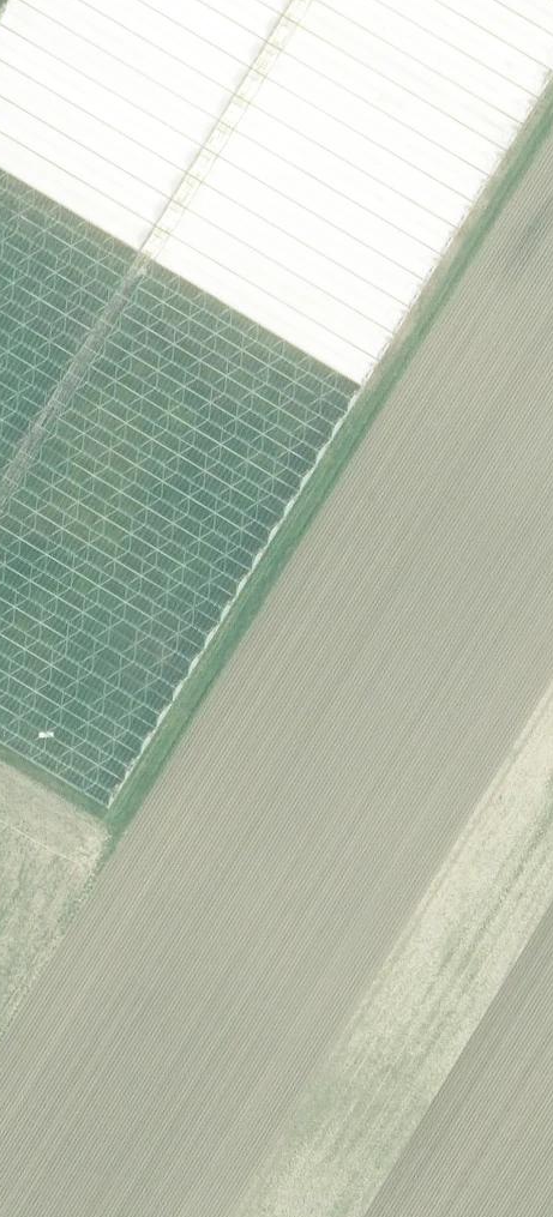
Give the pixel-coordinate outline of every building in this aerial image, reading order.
[(552,78),(552,0),(7,0),(0,11),(0,742),(111,808),(552,78)]
